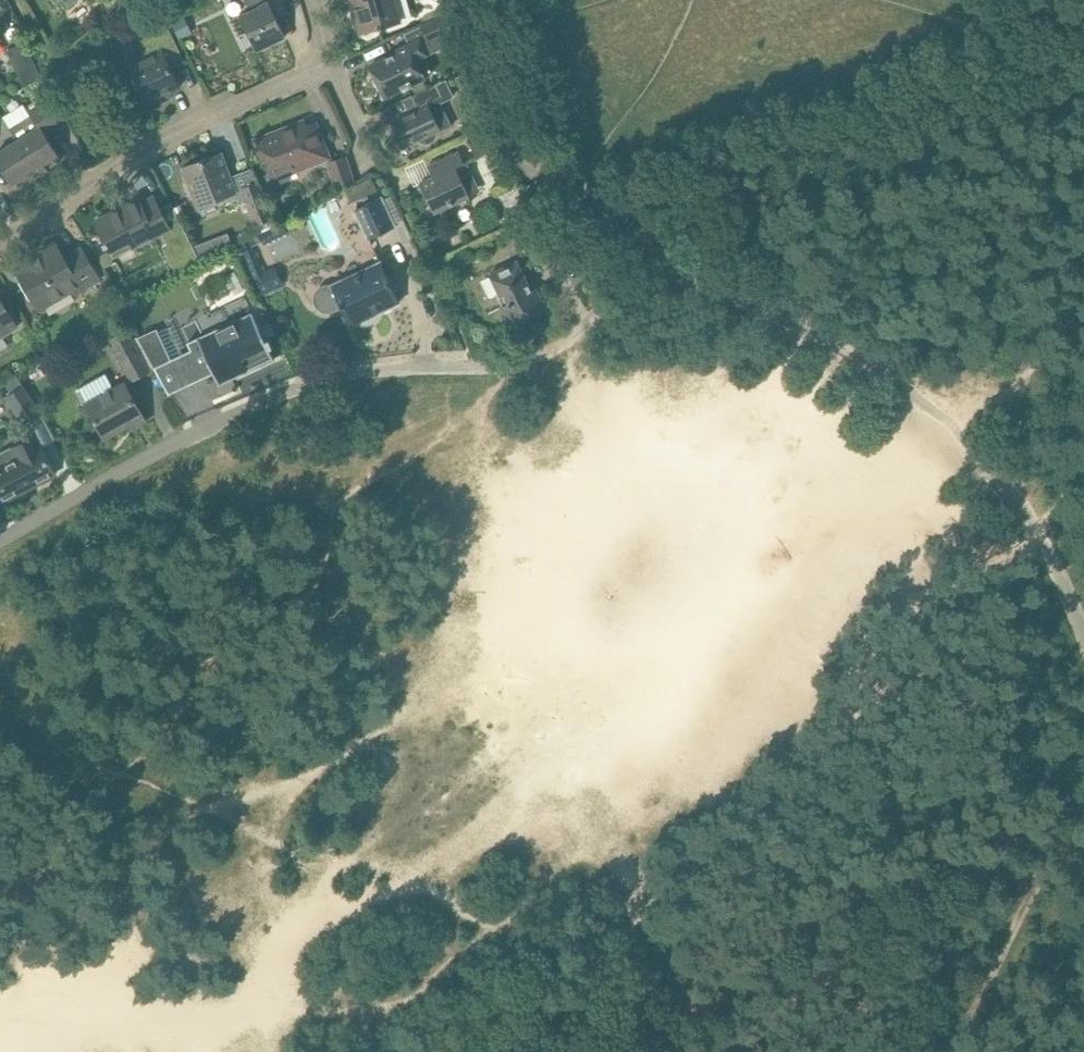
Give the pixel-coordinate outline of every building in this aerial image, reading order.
[(250,10),(241,15),(258,50),(285,37),(274,13),(287,7),(283,0),(245,0),(250,10)] [(360,32),(378,27),(379,29),(383,28),(383,26),(401,20),(395,0),(351,0),(360,32)] [(459,28),(452,12),(422,25),(429,41),(459,28)] [(171,22),(172,24),(179,38),(191,33),(184,17),(171,22)] [(168,26),(138,40),(146,58),(131,65),(149,102),(180,87),(167,61),(182,54),(168,26)] [(399,52),(370,65),(385,97),(408,86),(409,88),(414,85),(413,83),(424,78),(416,60),(428,54),(420,39),(398,50),(399,52)] [(42,78),(31,54),(25,42),(7,50),(24,87),(42,78)] [(452,93),(446,79),(412,95),(418,107),(390,120),(404,148),(419,141),(424,144),(429,144),(433,142),(436,138),(437,132),(451,126),(439,100),(452,93)] [(39,174),(48,168),(48,169),(62,161),(45,134),(59,125),(48,99),(28,111),(31,115),(10,128),(39,174)] [(257,144),(263,160),(269,158),(277,178),(330,157),(316,123),(306,127),(303,121),(254,140),(256,145),(257,144)] [(17,140),(0,151),(0,162),(13,184),(27,175),(30,180),(39,174),(10,128),(17,140)] [(477,158),(497,148),(488,131),(468,140),(477,158)] [(420,183),(434,213),(470,196),(456,167),(465,163),(459,151),(428,166),(433,177),(420,183)] [(222,153),(183,168),(198,206),(226,196),(247,204),(241,189),(257,183),(252,168),(231,176),(222,153)] [(338,189),(354,183),(346,158),(329,163),(338,189)] [(361,198),(377,190),(372,178),(355,186),(361,198)] [(257,183),(241,189),(247,204),(255,225),(272,219),(259,182),(257,183)] [(123,207),(96,221),(107,242),(104,243),(106,248),(109,246),(111,250),(130,240),(134,246),(162,232),(168,229),(173,238),(185,232),(172,205),(160,211),(154,197),(141,204),(138,199),(123,207)] [(381,198),(355,210),(369,239),(395,227),(381,198)] [(285,224),(265,234),(270,244),(290,234),(285,224)] [(216,252),(211,240),(195,246),(200,258),(216,252)] [(251,241),(242,245),(256,277),(265,273),(251,241)] [(18,270),(29,289),(40,308),(73,289),(76,293),(99,279),(80,248),(63,258),(57,247),(18,270)] [(109,252),(99,257),(105,268),(114,263),(109,252)] [(509,325),(514,323),(516,327),(531,320),(529,316),(546,308),(536,289),(532,291),(517,261),(490,274),(505,304),(500,307),(509,325)] [(381,262),(332,285),(326,286),(320,289),(316,294),(315,301),(318,307),(324,311),(330,311),(337,308),(340,303),(351,325),(356,322),(363,324),(370,323),(376,319),(378,312),(400,302),(381,262)] [(276,268),(265,273),(256,277),(263,293),(283,284),(276,268)] [(17,326),(0,298),(0,336),(17,326)] [(219,385),(232,379),(275,359),(270,348),(273,346),(270,338),(276,336),(269,322),(259,327),(252,312),(197,338),(187,343),(204,378),(214,373),(219,385)] [(110,342),(132,380),(149,370),(128,332),(110,342)] [(185,387),(179,374),(172,359),(156,367),(170,394),(185,387)] [(143,417),(133,398),(124,383),(86,404),(106,438),(143,417)] [(6,397),(25,426),(42,415),(23,386),(6,397)] [(0,467),(0,500),(2,503),(56,474),(35,436),(12,448),(17,458),(0,467)]
